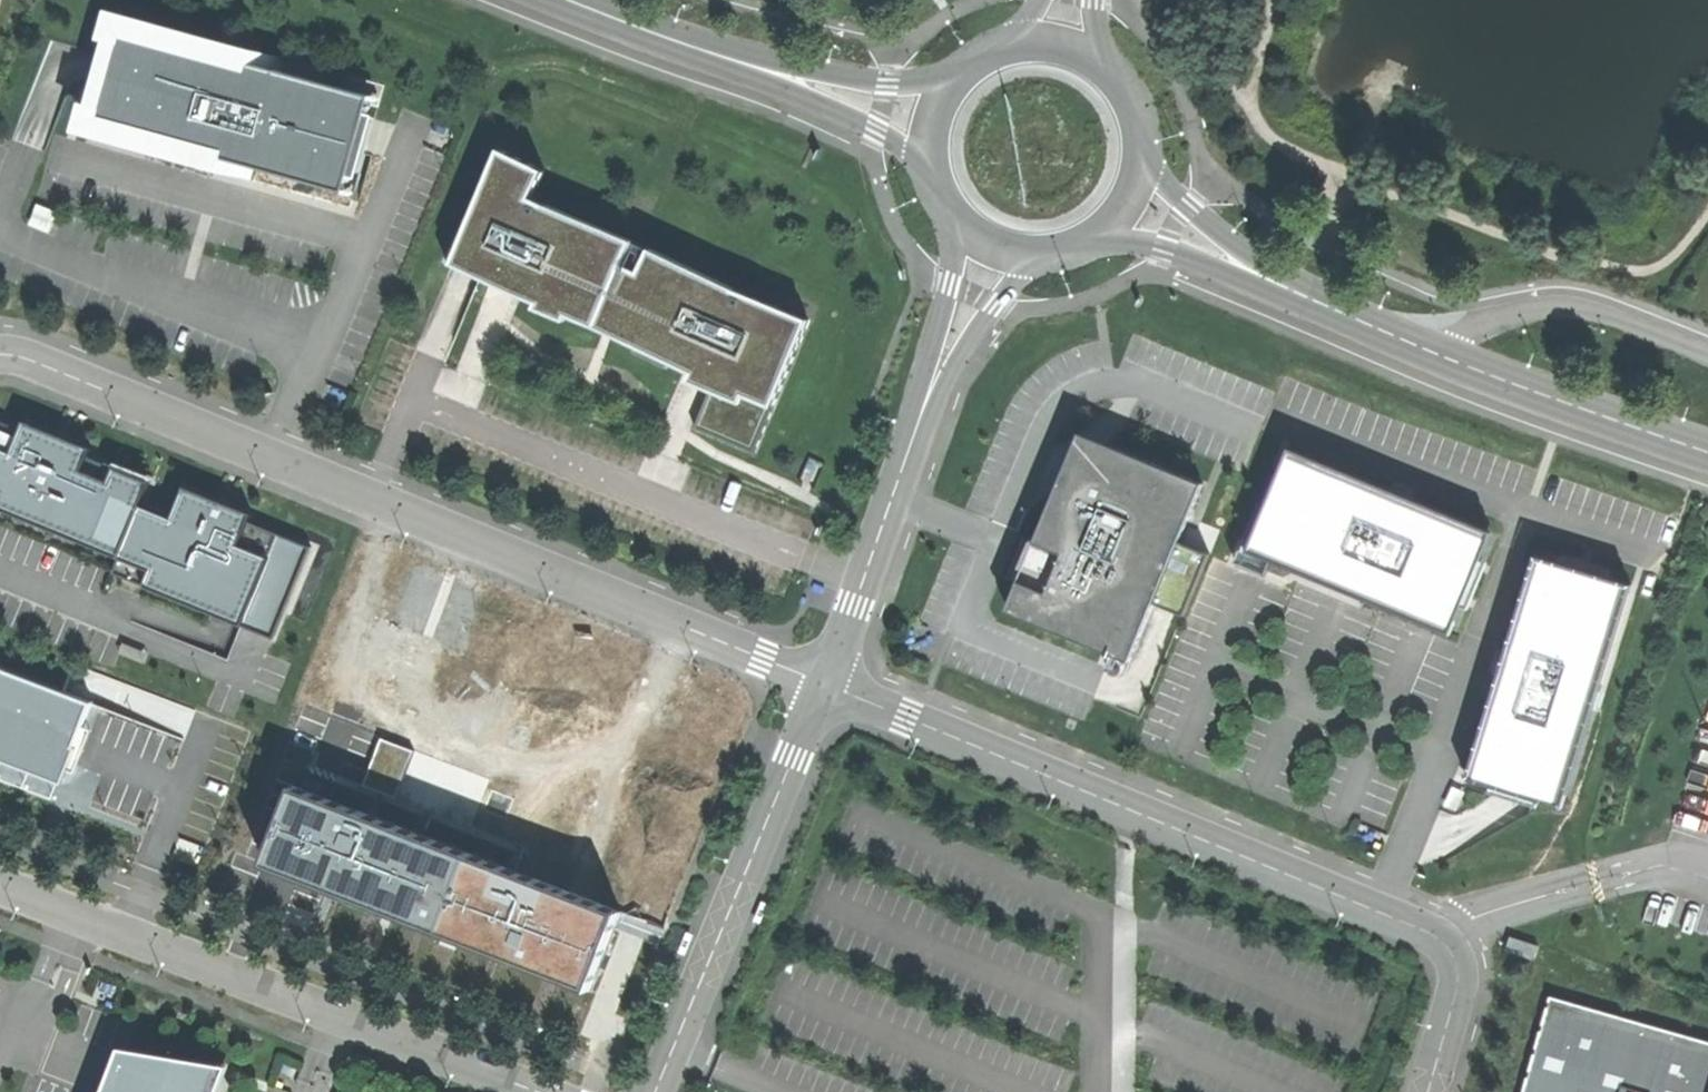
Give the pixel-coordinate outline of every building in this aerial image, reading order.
[(379,99),(282,72),(286,57),(246,46),(103,7),(95,34),(104,37),(95,66),(86,99),(81,98),(72,128),(213,167),(229,171),(253,178),(255,169),(353,195),(374,117),(379,99)] [(287,57),(285,68),(313,74),(316,63),(287,57)] [(543,171),(499,149),(451,263),(458,266),(466,269),(479,275),(490,280),(505,287),(522,295),(537,302),(535,308),(564,321),(566,315),(594,327),(614,335),(641,347),(639,352),(674,367),(676,362),(685,367),(694,371),(690,379),(708,387),(716,390),(702,426),(755,448),(773,406),(809,321),(753,298),(728,287),(651,249),(639,276),(619,268),(629,240),(555,209),(530,199),(543,171)] [(61,212),(36,202),(27,225),(52,235),(61,212)] [(0,416),(0,502),(89,538),(124,553),(118,568),(149,581),(214,607),(216,608),(228,613),(246,621),(274,632),(276,633),(284,612),(312,544),(304,541),(252,520),(256,511),(222,497),(189,484),(185,492),(176,516),(144,503),(154,479),(119,465),(91,454),(95,445),(62,432),(29,418),(25,427),(16,423),(0,416)] [(1103,444),(1090,439),(1078,434),(1070,454),(1058,483),(1006,612),(1108,653),(1115,656),(1129,662),(1164,575),(1170,559),(1184,525),(1201,483),(1103,444)] [(1486,529),(1292,450),(1252,547),(1447,626),(1486,529)] [(429,631),(449,565),(417,555),(397,621),(429,631)] [(1631,586),(1539,557),(1471,771),(1563,800),(1631,586)] [(447,607),(477,618),(491,580),(461,569),(447,607)] [(0,668),(0,760),(68,787),(97,706),(0,668)] [(604,905),(287,781),(251,874),(568,997),(604,905)] [(1506,950),(1533,960),(1538,946),(1510,937),(1506,950)] [(1527,1091),(1707,1091),(1707,1040),(1557,994),(1527,1091)] [(130,1055),(115,1091),(228,1091),(235,1073),(130,1055)]
